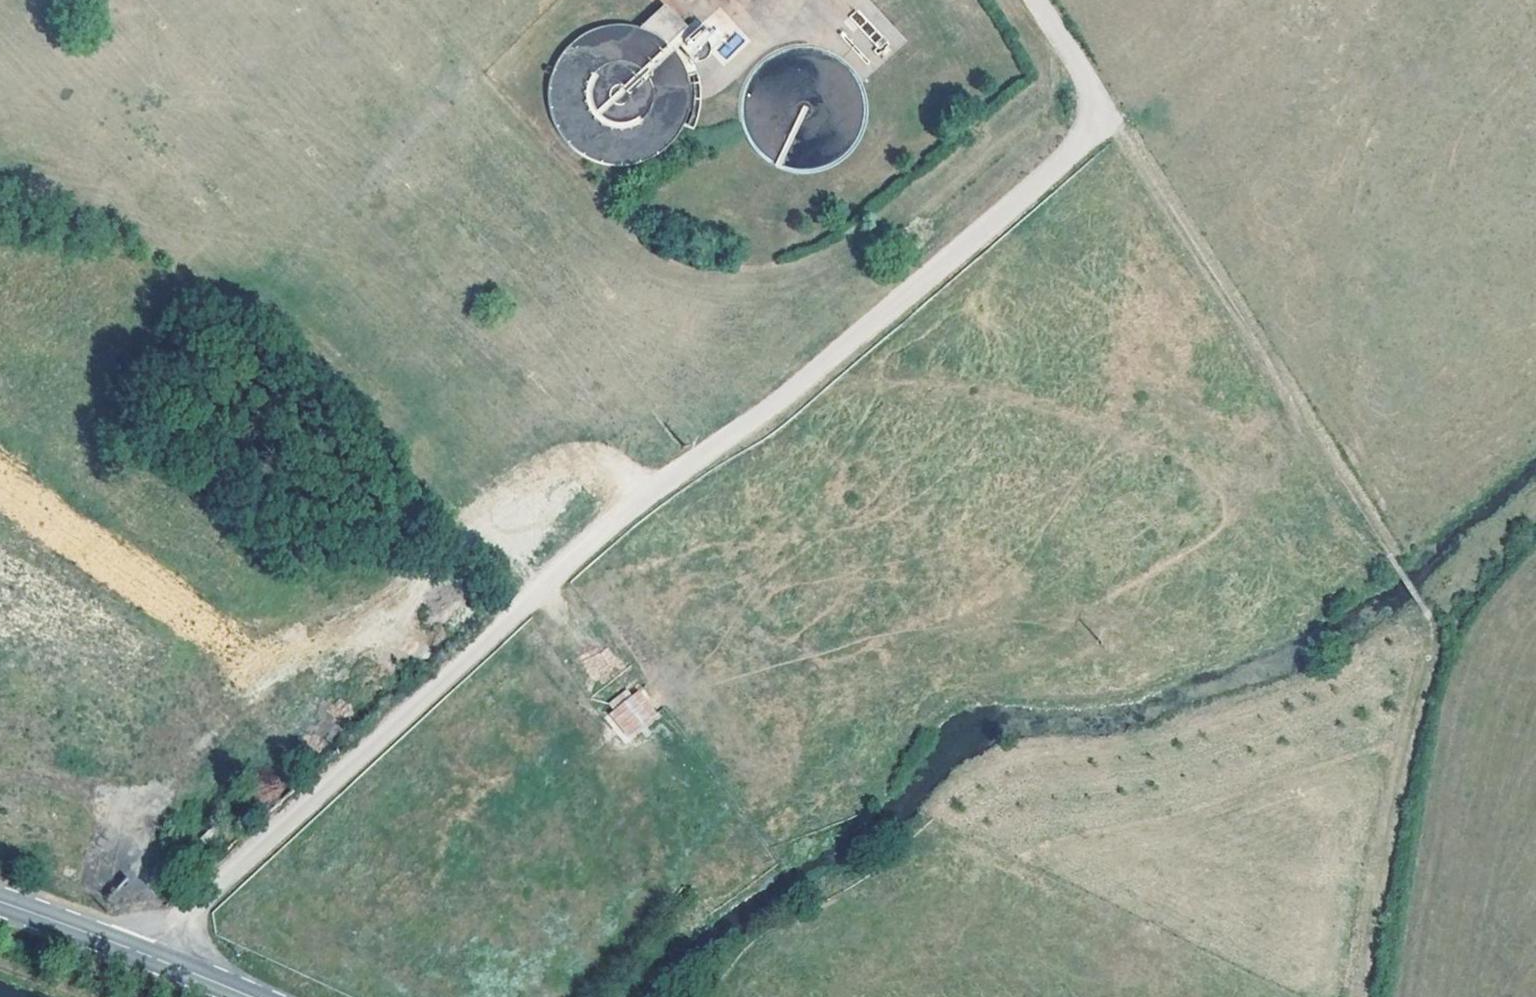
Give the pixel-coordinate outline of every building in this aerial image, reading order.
[(648,39),(663,50),(681,35),(660,10),(635,33),(648,39)] [(641,695),(612,715),(627,738),(656,717),(641,695)]
